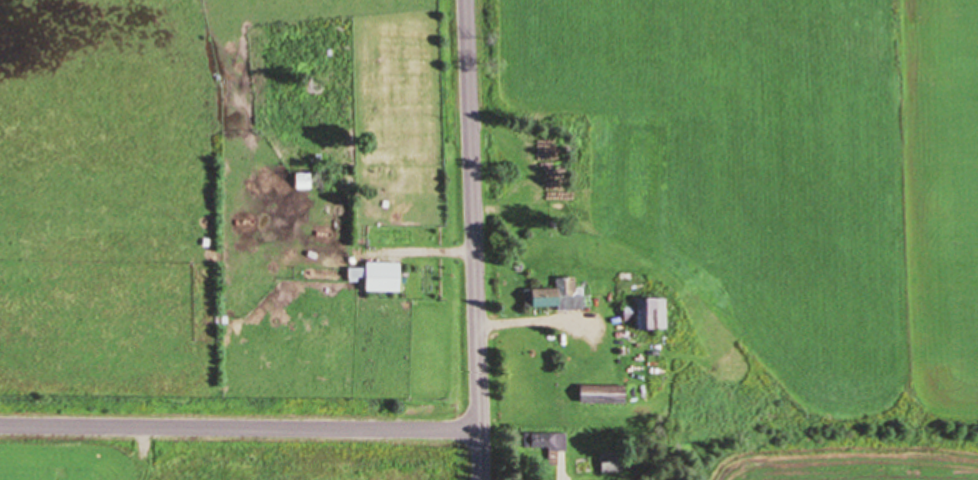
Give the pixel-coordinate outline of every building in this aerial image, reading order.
[(313,189),(313,174),(299,174),(299,189),(313,189)] [(405,292),(405,263),(369,262),(369,266),(352,266),(352,277),(369,277),(369,292),(405,292)] [(527,309),(587,308),(586,293),(577,293),(577,278),(538,279),(539,288),(526,288),(527,309)] [(637,299),(637,306),(627,306),(627,330),(670,330),(670,299),(637,299)] [(636,403),(636,385),(581,385),(581,403),(636,403)] [(569,433),(522,433),(522,448),(552,448),(552,468),(561,468),(561,452),(569,452),(569,433)] [(602,453),(602,473),(624,473),(624,453),(602,453)]
